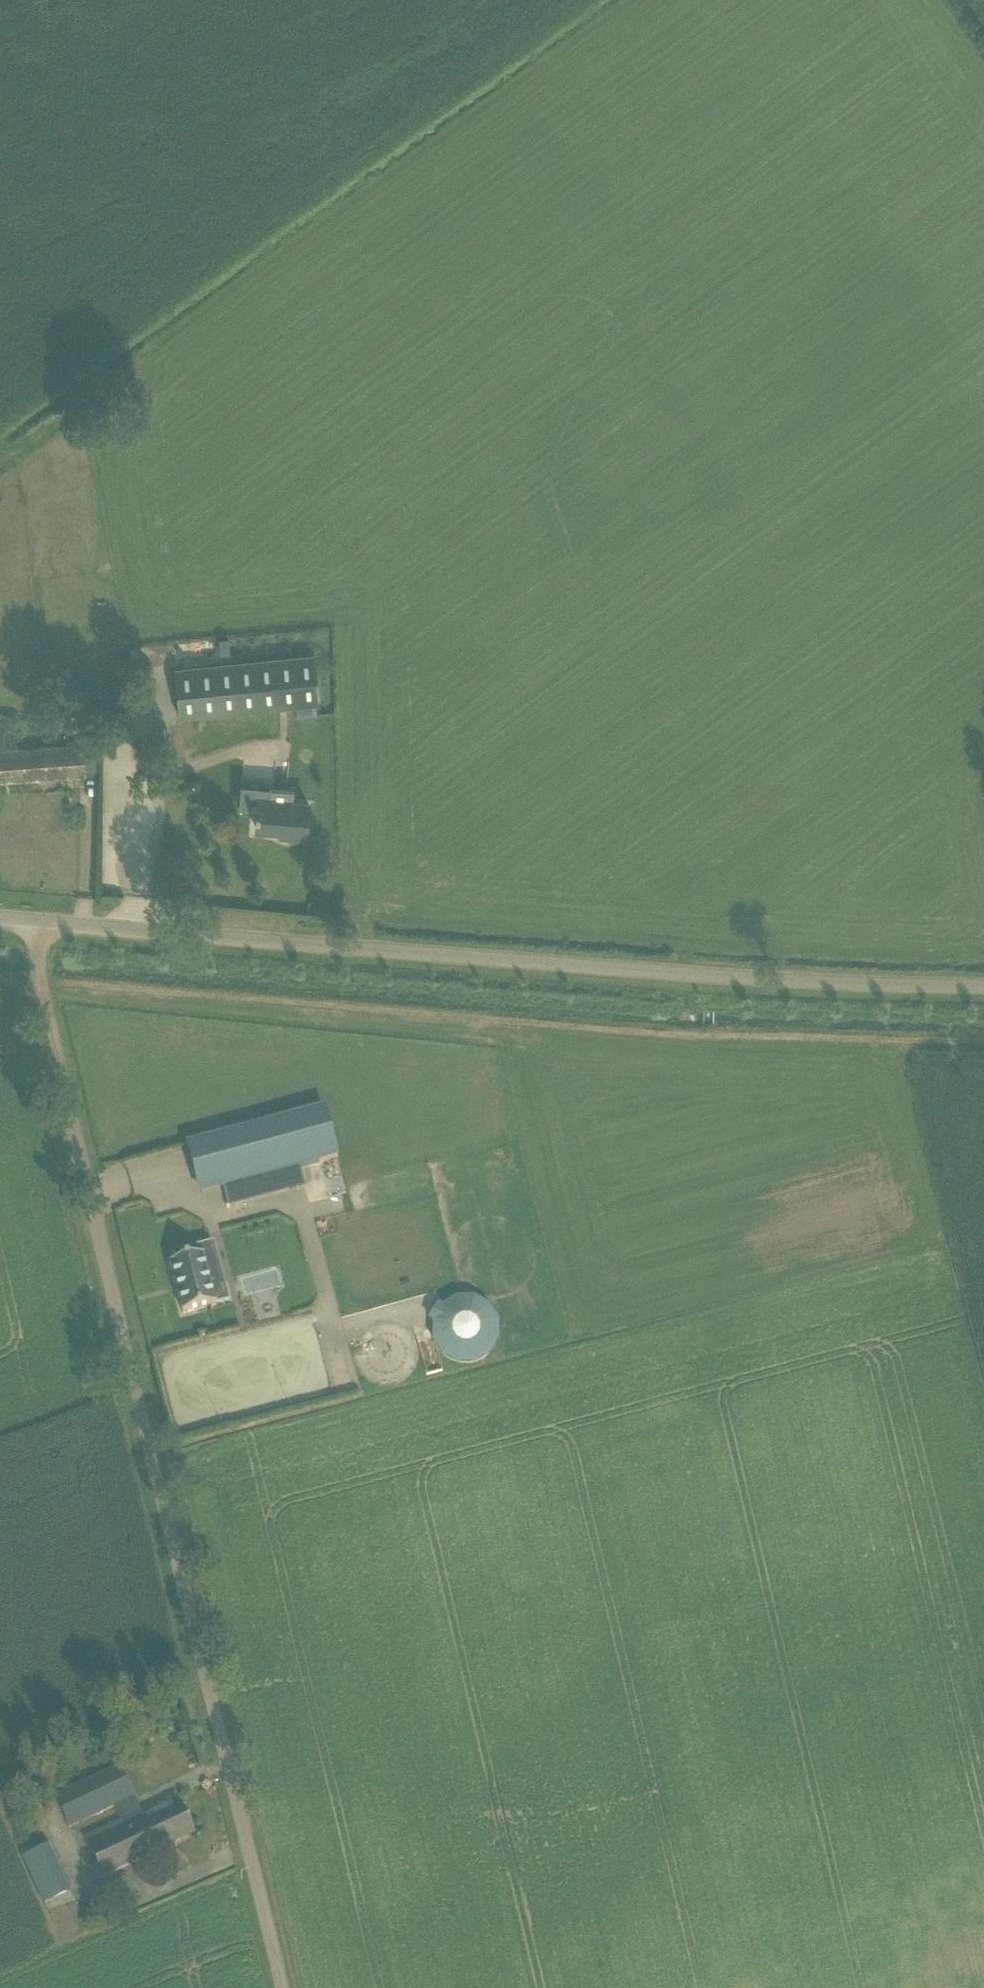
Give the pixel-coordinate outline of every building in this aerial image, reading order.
[(175,668),(180,718),(318,703),(313,654),(175,668)] [(86,774),(84,754),(83,744),(0,750),(0,781),(86,774)] [(241,786),(239,810),(258,812),(257,829),(291,831),(291,835),(306,836),(307,816),(308,805),(294,804),(295,790),(270,788),(241,786)] [(209,1138),(222,1188),(338,1157),(325,1107),(209,1138)] [(177,1262),(170,1264),(183,1313),(215,1304),(210,1284),(220,1281),(210,1243),(174,1252),(177,1262)] [(494,1360),(495,1300),(435,1299),(435,1360),(494,1360)] [(86,1840),(104,1877),(193,1833),(181,1808),(147,1824),(118,1766),(54,1797),(69,1829),(114,1807),(121,1822),(86,1840)] [(22,1857),(43,1905),(70,1893),(49,1845),(22,1857)]
